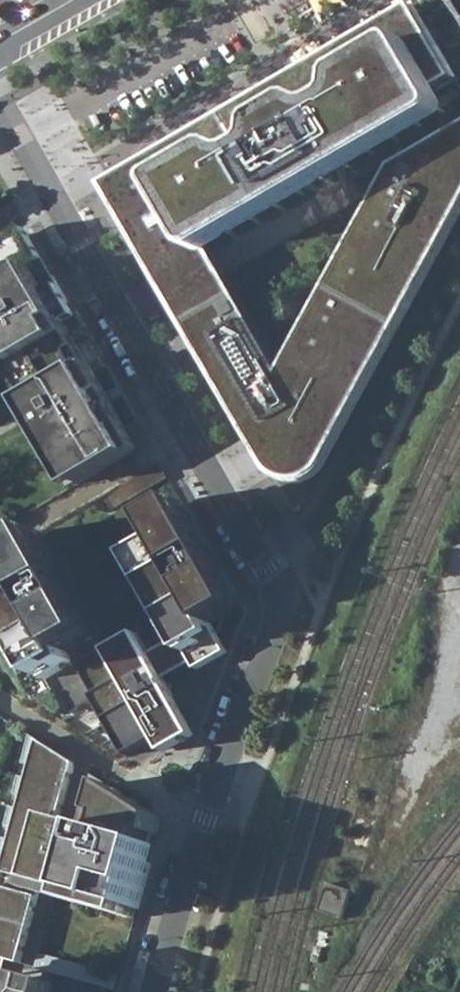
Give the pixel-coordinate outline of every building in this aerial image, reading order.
[(373,179),(282,367),(213,249),(217,249),(443,118),(449,113),(450,107),(443,95),(439,89),(457,79),(414,5),(105,184),(148,258),(250,433),(269,467),(280,477),(291,481),(305,481),(317,474),(326,464),(459,219),(459,129),(373,179)] [(6,357),(13,370),(18,378),(75,346),(70,338),(62,325),(78,316),(70,301),(29,231),(28,229),(0,245),(0,361),(6,357)] [(75,346),(18,378),(30,399),(19,405),(69,490),(79,484),(128,455),(137,450),(131,440),(122,426),(75,346)] [(160,463),(93,501),(101,516),(168,478),(164,470),(160,463)] [(0,586),(0,599),(45,679),(75,662),(95,698),(128,755),(158,738),(165,752),(196,735),(188,722),(165,680),(194,663),(197,669),(228,652),(218,635),(211,622),(241,605),(181,500),(150,517),(163,539),(133,556),(179,637),(150,653),(138,633),(109,649),(106,645),(55,555),(41,531),(36,534),(10,548),(13,552),(24,573),(0,586)] [(0,881),(0,957),(7,959),(20,963),(75,762),(31,735),(23,763),(32,765),(28,778),(19,776),(14,794),(23,796),(20,808),(11,806),(6,825),(15,827),(12,839),(3,837),(0,847),(0,856),(6,858),(0,881)] [(58,887),(139,909),(151,863),(156,845),(148,843),(151,832),(160,834),(164,818),(109,784),(96,829),(76,823),(58,887)] [(345,921),(355,891),(330,882),(320,911),(345,921)] [(0,970),(0,991),(56,991),(58,986),(3,971),(0,970)]
